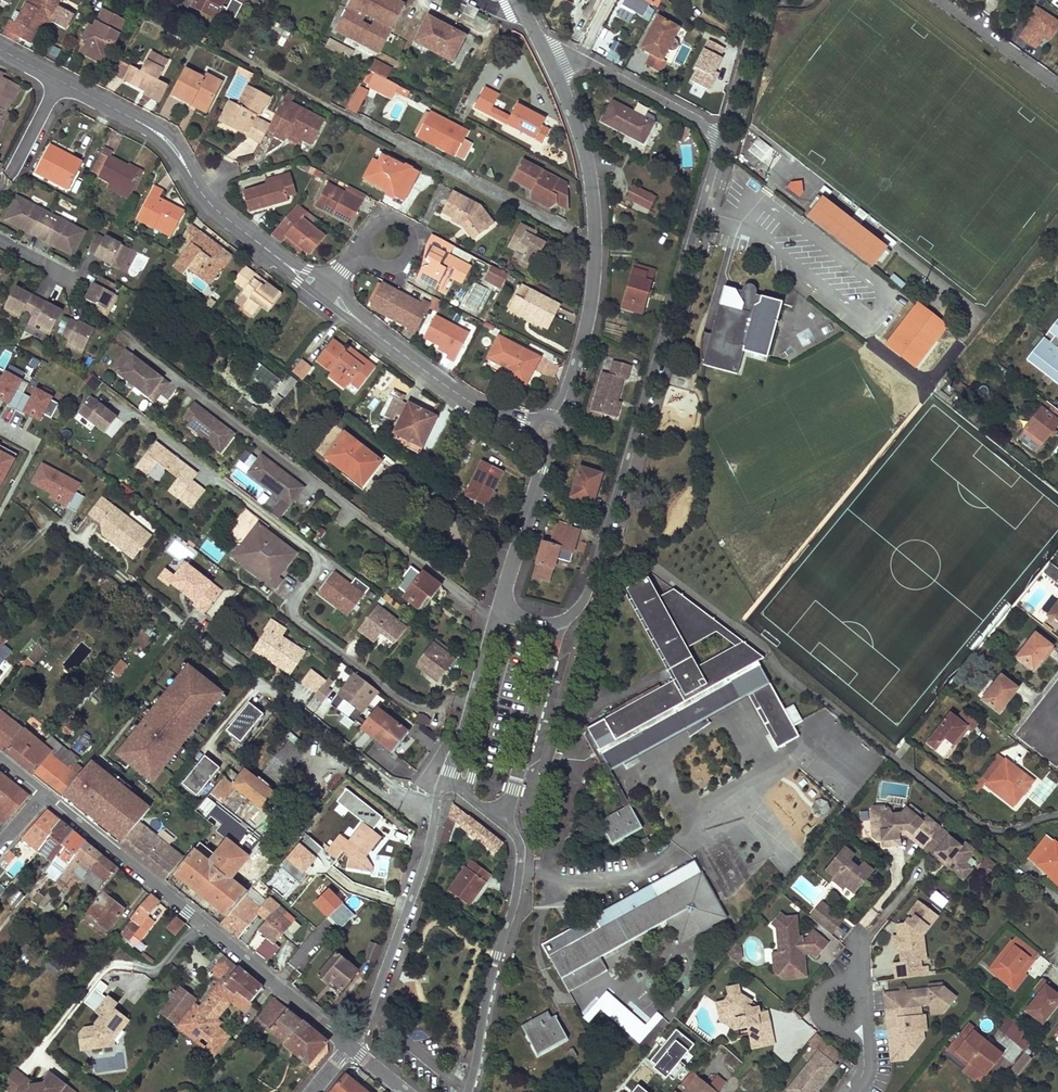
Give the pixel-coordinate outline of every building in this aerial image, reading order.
[(22,13),(24,13),(18,24),(10,20),(2,35),(15,42),(18,37),(30,43),(31,40),(30,39),(31,39),(32,40),(35,33),(45,13),(50,16),(62,22),(70,7),(58,1),(58,0),(29,0),(22,13)] [(193,7),(210,16),(216,19),(225,0),(196,0),(193,7)] [(258,2),(254,0),(237,0),(254,9),(258,2)] [(395,0),(351,0),(335,30),(380,53),(405,5),(395,0)] [(464,13),(475,19),(479,11),(468,5),(464,13)] [(210,16),(193,7),(191,13),(207,21),(210,16)] [(1057,26),(1057,21),(1036,7),(1016,38),(1040,54),(1057,26)] [(126,21),(103,9),(94,27),(96,28),(92,35),(90,34),(88,33),(79,51),(98,61),(103,52),(109,55),(126,21)] [(40,36),(50,16),(45,13),(35,33),(40,36)] [(673,39),(679,29),(658,17),(642,49),(651,54),(646,65),(659,72),(665,62),(662,60),(667,50),(668,49),(673,39)] [(416,42),(452,61),(459,48),(454,46),(460,34),(429,18),(416,42)] [(185,38),(170,30),(167,36),(182,44),(185,38)] [(465,37),(460,34),(454,46),(459,48),(465,37)] [(676,40),(673,39),(668,49),(670,50),(672,51),(674,51),(675,51),(677,49),(678,48),(679,46),(678,43),(677,42),(676,40)] [(331,40),(326,49),(348,60),(352,51),(331,40)] [(724,49),(709,41),(695,69),(698,70),(691,82),(709,91),(718,73),(715,72),(722,59),(720,58),(724,49)] [(109,55),(103,52),(98,61),(104,64),(105,64),(107,64),(112,56),(109,55)] [(160,102),(168,86),(158,80),(168,61),(151,53),(141,72),(131,66),(124,80),(141,89),(143,85),(147,87),(145,91),(143,94),(160,102)] [(124,80),(131,66),(120,61),(113,74),(124,80)] [(376,74),(386,80),(392,69),(375,61),(369,71),(376,74)] [(254,75),(243,69),(241,71),(237,73),(251,81),(254,75)] [(206,75),(204,79),(186,70),(173,95),(192,104),(194,100),(209,108),(222,83),(206,75)] [(376,74),(369,71),(363,82),(370,86),(376,74)] [(0,72),(0,114),(2,110),(6,112),(20,86),(3,77),(5,74),(0,72)] [(397,86),(386,80),(376,74),(370,86),(369,87),(391,98),(394,92),(397,86)] [(248,86),(238,105),(230,101),(222,117),(234,123),(231,128),(241,133),(242,133),(243,130),(248,132),(247,135),(261,143),(268,130),(270,126),(256,119),(257,116),(258,117),(263,107),(264,108),(270,97),(248,86)] [(500,95),(485,87),(475,108),(489,115),(493,108),(500,95)] [(410,92),(402,88),(399,94),(407,98),(410,92)] [(283,101),(290,105),(291,103),(295,96),(287,92),(283,101)] [(363,99),(356,95),(351,106),(357,109),(363,99)] [(192,104),(207,112),(209,108),(194,100),(192,104)] [(303,140),(312,145),(325,121),(291,103),(290,105),(283,101),(270,126),(268,130),(275,134),(274,136),(285,141),(287,138),(289,133),(303,140)] [(603,121),(643,143),(654,123),(613,102),(603,121)] [(546,119),(517,104),(511,117),(507,125),(542,144),(546,136),(539,132),(542,125),(546,119)] [(511,117),(493,108),(489,115),(507,125),(511,117)] [(9,114),(6,112),(2,110),(0,114),(0,116),(1,116),(0,117),(0,132),(9,114)] [(420,135),(430,115),(426,113),(416,133),(420,135)] [(419,137),(455,156),(464,139),(467,132),(431,113),(430,115),(420,135),(419,137)] [(231,128),(234,123),(222,117),(220,122),(231,128)] [(550,129),(542,125),(539,132),(546,136),(550,129)] [(688,133),(682,130),(679,135),(685,138),(688,133)] [(303,140),(289,133),(287,138),(300,145),(303,140)] [(472,143),(464,139),(455,156),(463,160),(472,143)] [(57,149),(50,145),(48,150),(55,154),(57,149)] [(113,151),(105,147),(92,172),(99,175),(98,177),(111,183),(131,194),(132,194),(142,174),(133,168),(132,170),(128,169),(129,167),(110,156),(113,151)] [(36,172),(69,189),(83,163),(57,149),(55,154),(48,150),(36,172)] [(404,202),(419,173),(405,165),(404,166),(387,158),(384,164),(379,162),(374,159),(364,179),(388,191),(394,194),(393,197),(395,198),(396,198),(404,202)] [(522,161),(512,180),(531,190),(538,194),(539,199),(542,201),(540,204),(549,208),(558,204),(568,209),(567,185),(557,179),(551,179),(547,178),(544,172),(522,161)] [(143,171),(130,164),(129,167),(128,169),(132,170),(133,168),(142,174),(143,171)] [(324,173),(317,169),(313,175),(320,179),(324,173)] [(295,195),(288,173),(266,180),(268,184),(282,180),(287,197),(295,195)] [(272,206),(288,201),(287,197),(282,180),(268,184),(243,191),(249,212),(269,206),(268,204),(271,203),(272,206)] [(131,194),(111,183),(108,189),(128,199),(131,194)] [(792,184),(788,188),(799,197),(802,192),(801,183),(792,184)] [(350,196),(345,193),(327,184),(318,202),(335,211),(333,215),(351,224),(366,196),(354,189),(350,196)] [(348,186),(345,193),(350,196),(354,189),(348,186)] [(656,198),(634,186),(628,198),(649,210),(656,198)] [(137,219),(156,229),(159,224),(174,232),(182,217),(174,213),(177,208),(167,203),(165,208),(157,204),(159,199),(163,191),(154,187),(137,219)] [(531,190),(531,199),(540,204),(542,201),(539,199),(538,194),(531,190)] [(481,206),(453,192),(442,212),(453,217),(452,220),(464,226),(466,225),(471,228),(470,229),(471,230),(472,232),(477,237),(494,224),(481,206)] [(52,214),(17,196),(6,217),(34,232),(32,234),(40,238),(52,214)] [(807,217),(872,268),(888,248),(822,196),(807,217)] [(167,203),(159,199),(157,204),(165,208),(167,203)] [(335,211),(318,202),(316,206),(333,215),(335,211)] [(281,243),(287,236),(310,254),(325,236),(302,218),(307,212),(298,205),(271,236),(281,243)] [(182,217),(185,212),(177,208),(174,213),(182,217)] [(74,253),(86,232),(52,214),(40,238),(47,242),(48,239),(74,253)] [(34,232),(6,217),(4,219),(32,234),(34,232)] [(156,229),(155,229),(171,238),(174,232),(159,224),(156,229)] [(201,233),(190,225),(183,239),(191,245),(201,233)] [(466,225),(464,226),(474,239),(477,237),(471,230),(470,229),(471,228),(466,225)] [(546,244),(535,238),(536,235),(537,233),(520,225),(508,248),(516,252),(513,256),(534,267),(546,244)] [(219,266),(228,254),(220,248),(217,252),(207,244),(210,240),(201,233),(191,245),(175,268),(183,274),(188,268),(199,276),(204,269),(214,277),(221,268),(219,266)] [(129,249),(105,236),(104,238),(97,235),(89,251),(96,254),(112,263),(114,258),(122,263),(129,249)] [(427,246),(422,271),(423,270),(424,269),(425,268),(427,268),(428,267),(429,267),(432,263),(428,260),(431,254),(429,253),(437,237),(432,235),(427,246)] [(548,241),(536,235),(535,238),(546,244),(548,241)] [(422,271),(418,279),(435,289),(444,273),(445,271),(464,280),(471,267),(448,255),(454,246),(437,237),(429,253),(431,254),(428,260),(432,263),(429,267),(428,267),(427,268),(425,268),(424,269),(423,270),(422,271)] [(74,253),(48,239),(47,242),(73,256),(74,253)] [(220,248),(210,240),(207,244),(217,252),(220,248)] [(221,268),(222,269),(232,257),(228,254),(219,266),(221,268)] [(532,270),(534,267),(513,256),(512,259),(532,270)] [(122,263),(114,258),(112,263),(111,264),(119,268),(122,263)] [(635,265),(632,277),(651,283),(655,271),(635,265)] [(257,275),(245,266),(234,281),(245,289),(238,299),(256,312),(260,306),(269,312),(282,295),(267,283),(264,287),(254,279),(257,275)] [(509,275),(491,266),(487,274),(504,283),(509,275)] [(209,284),(214,277),(204,269),(199,276),(209,284)] [(444,273),(435,289),(440,291),(448,276),(462,283),(464,280),(445,271),(444,273)] [(267,283),(257,275),(254,279),(264,287),(267,283)] [(115,285),(100,277),(96,284),(94,283),(85,299),(97,305),(106,310),(114,294),(111,292),(115,285)] [(642,313),(651,283),(632,277),(623,308),(642,313)] [(415,334),(430,305),(423,301),(421,304),(383,284),(371,305),(391,316),(390,318),(408,327),(407,330),(415,334)] [(782,303),(756,295),(757,293),(757,290),(755,288),(754,286),(751,285),(749,285),(746,286),(744,287),(743,290),(743,292),(743,293),(736,296),(732,289),(724,287),(720,305),(703,365),(737,373),(743,351),(767,358),(782,303)] [(15,287),(5,307),(21,315),(23,310),(31,315),(39,299),(15,287)] [(523,287),(518,297),(524,300),(530,290),(523,287)] [(518,297),(517,296),(510,309),(528,319),(529,318),(530,315),(550,325),(560,306),(530,290),(524,300),(518,297)] [(118,296),(114,294),(106,310),(97,305),(95,309),(107,316),(118,296)] [(52,331),(62,311),(39,299),(31,315),(38,318),(36,323),(52,331)] [(256,312),(238,299),(236,302),(253,315),(256,312)] [(433,299),(429,309),(438,313),(442,303),(433,299)] [(390,318),(391,316),(371,305),(370,307),(390,318)] [(21,315),(5,307),(2,311),(18,320),(21,315)] [(921,308),(912,320),(926,331),(935,319),(921,308)] [(529,318),(548,328),(550,325),(530,315),(529,318)] [(455,361),(469,334),(435,316),(424,337),(440,345),(450,350),(448,354),(447,357),(455,361)] [(1026,365),(1057,386),(1057,318),(1026,365)] [(94,330),(78,322),(77,323),(70,320),(62,335),(70,339),(68,342),(84,350),(94,330)] [(52,331),(36,323),(33,327),(49,336),(52,331)] [(488,358),(507,368),(504,375),(525,386),(540,357),(499,336),(488,358)] [(318,361),(332,371),(349,384),(351,382),(358,388),(374,367),(366,361),(364,364),(348,351),(334,341),(318,361)] [(84,350),(68,342),(66,346),(82,354),(84,350)] [(440,345),(438,349),(448,354),(450,350),(440,345)] [(5,371),(12,352),(3,348),(0,356),(0,369),(5,371)] [(350,349),(348,351),(364,364),(366,361),(350,349)] [(154,401),(168,383),(126,350),(112,368),(127,380),(129,377),(136,383),(144,389),(142,391),(154,401)] [(311,367),(302,360),(293,372),(300,378),(301,379),(311,367)] [(263,361),(249,378),(273,398),(287,381),(263,361)] [(614,361),(610,375),(603,373),(592,411),(593,411),(604,414),(612,417),(617,401),(623,379),(627,380),(631,366),(614,361)] [(32,368),(26,364),(0,405),(0,412),(4,414),(32,368)] [(2,514),(49,437),(76,394),(32,368),(4,414),(0,420),(0,512),(2,514)] [(1018,381),(1002,368),(997,374),(1013,387),(1018,381)] [(349,384),(332,371),(329,375),(346,388),(349,384)] [(86,386),(96,391),(101,382),(92,376),(86,386)] [(129,377),(127,380),(134,386),(136,383),(129,377)] [(292,377),(279,393),(285,397),(297,381),(292,377)] [(142,391),(144,389),(136,383),(134,386),(142,391)] [(419,453),(436,417),(403,401),(405,396),(397,391),(395,394),(392,393),(391,396),(394,397),(379,427),(395,435),(393,440),(419,453)] [(282,399),(278,395),(271,404),(275,408),(282,399)] [(90,397),(78,412),(99,428),(110,413),(90,397)] [(621,402),(617,401),(612,417),(616,418),(621,402)] [(1047,402),(1036,415),(1030,410),(1025,417),(1031,421),(1019,437),(1037,451),(1050,434),(1054,429),(1057,424),(1057,411),(1047,402)] [(201,408),(194,403),(184,417),(190,422),(201,408)] [(234,434),(201,408),(190,422),(187,426),(200,436),(201,433),(208,439),(206,441),(220,452),(234,434)] [(604,414),(593,411),(591,419),(601,422),(604,414)] [(110,413),(99,428),(105,433),(117,418),(110,413)] [(473,444),(478,438),(470,432),(465,438),(473,444)] [(362,485),(381,462),(345,433),(326,457),(362,485)] [(147,473),(156,461),(177,478),(168,490),(191,507),(204,490),(191,480),(196,473),(155,442),(137,466),(147,473)] [(251,454),(246,450),(239,459),(244,463),(251,454)] [(283,498),(272,513),(280,519),(302,490),(289,480),(291,477),(261,455),(249,471),(257,478),(258,476),(271,486),(270,488),(283,498)] [(84,498),(76,493),(81,485),(41,462),(28,486),(75,513),(84,498)] [(486,505),(502,472),(482,462),(466,495),(486,505)] [(597,488),(602,474),(581,467),(571,497),(575,498),(572,506),(587,510),(589,503),(591,503),(596,488),(597,488)] [(257,478),(270,488),(271,486),(258,476),(257,478)] [(121,483),(116,490),(128,498),(133,491),(121,483)] [(122,550),(132,558),(150,535),(102,497),(89,513),(101,522),(103,535),(109,540),(112,537),(117,542),(118,547),(123,546),(124,547),(122,550)] [(240,544),(258,518),(244,509),(226,534),(240,544)] [(553,570),(557,555),(562,556),(569,558),(571,551),(573,552),(580,529),(557,522),(551,544),(543,542),(536,565),(537,565),(534,577),(549,582),(552,569),(553,570)] [(267,530),(258,523),(240,546),(249,553),(267,530)] [(305,525),(300,531),(305,535),(310,529),(305,525)] [(326,531),(321,527),(316,534),(320,538),(326,531)] [(297,553),(267,530),(249,553),(240,546),(233,556),(275,588),(282,579),(279,577),(271,570),(277,562),(286,568),(297,553)] [(112,537),(109,540),(118,547),(117,542),(112,537)] [(321,540),(317,545),(322,549),(326,545),(321,540)] [(577,541),(572,565),(579,566),(584,543),(577,541)] [(286,568),(277,562),(271,570),(279,577),(286,568)] [(1043,572),(1057,583),(1057,584),(1057,569),(1050,563),(1043,572)] [(221,591),(187,564),(175,580),(172,584),(181,591),(183,589),(188,592),(186,595),(195,603),(193,605),(204,613),(221,591)] [(419,609),(429,597),(432,599),(442,586),(423,572),(421,574),(412,567),(400,581),(402,583),(398,587),(406,593),(403,597),(419,609)] [(175,580),(165,572),(158,581),(168,589),(172,584),(175,580)] [(319,593),(348,615),(370,588),(356,577),(351,584),(335,572),(319,593)] [(611,716),(605,719),(587,729),(590,733),(611,771),(609,767),(621,760),(623,764),(748,695),(770,683),(758,661),(762,658),(673,589),(659,596),(648,577),(627,589),(676,679),(661,688),(659,684),(609,712),(611,716)] [(1048,616),(1057,624),(1057,603),(1048,616)] [(378,604),(358,630),(374,642),(381,632),(395,642),(407,626),(378,604)] [(306,653),(282,638),(287,630),(270,620),(264,630),(266,632),(272,635),(262,651),(282,664),(281,667),(292,674),(306,653)] [(19,644),(20,645),(33,629),(23,621),(10,637),(9,639),(0,649),(0,667),(19,644)] [(134,645),(145,651),(155,634),(144,628),(134,645)] [(272,635),(266,632),(254,650),(281,667),(282,664),(262,651),(272,635)] [(1051,647),(1052,647),(1036,634),(1017,657),(1033,670),(1043,658),(1051,647)] [(9,639),(4,635),(0,640),(0,649),(9,639)] [(437,646),(434,643),(420,661),(442,677),(458,656),(440,642),(437,646)] [(982,647),(989,652),(992,648),(985,643),(982,647)] [(989,652),(982,647),(976,653),(984,659),(989,652)] [(1054,649),(1051,647),(1043,658),(1045,660),(1054,649)] [(28,658),(23,663),(31,670),(36,664),(28,658)] [(119,660),(111,673),(120,679),(128,666),(119,660)] [(119,754),(152,781),(224,693),(190,666),(119,754)] [(318,674),(312,670),(302,683),(308,687),(318,674)] [(318,674),(308,687),(317,694),(324,684),(327,681),(318,674)] [(359,716),(378,691),(356,674),(332,705),(355,722),(356,721),(359,716)] [(1006,698),(1015,687),(1001,676),(983,699),(999,712),(1008,700),(1006,698)] [(770,683),(748,695),(773,740),(777,737),(776,735),(793,725),(785,709),(770,683)] [(317,694),(314,697),(323,704),(333,691),(324,684),(317,694)] [(1018,689),(1015,687),(1006,698),(1008,700),(1018,689)] [(401,709),(387,699),(383,705),(397,715),(401,709)] [(226,731),(240,743),(263,715),(248,703),(226,731)] [(785,709),(793,725),(802,721),(793,705),(785,709)] [(394,753),(409,732),(377,707),(366,721),(363,726),(361,728),(394,753)] [(511,725),(513,711),(495,708),(491,735),(501,737),(503,724),(511,725)] [(44,744),(24,727),(23,728),(0,710),(0,748),(6,753),(34,775),(52,752),(44,744)] [(957,720),(950,715),(928,743),(944,755),(954,742),(966,727),(968,729),(972,732),(977,724),(963,712),(957,720)] [(420,713),(415,719),(425,727),(430,721),(420,713)] [(356,721),(363,726),(366,721),(359,716),(356,721)] [(799,736),(793,725),(776,735),(777,737),(773,740),(777,748),(799,736)] [(956,744),(968,729),(966,727),(954,742),(956,744)] [(611,771),(590,733),(585,735),(626,808),(632,819),(636,817),(630,806),(611,771)] [(81,755),(90,739),(82,735),(73,750),(81,755)] [(34,775),(62,797),(85,769),(79,764),(73,770),(71,769),(80,758),(76,754),(74,756),(52,736),(44,744),(52,752),(34,775)] [(304,753),(289,741),(283,749),(298,761),(304,753)] [(298,761),(283,749),(276,757),(268,768),(283,780),(298,761)] [(1033,781),(1006,760),(1005,761),(998,755),(990,766),(982,777),(989,782),(988,782),(1002,794),(1004,792),(1017,802),(1033,781)] [(197,797),(220,768),(205,757),(182,785),(197,797)] [(609,767),(611,771),(623,764),(621,760),(609,767)] [(150,808),(91,761),(85,769),(62,797),(121,844),(139,822),(150,808)] [(279,784),(283,780),(268,768),(264,772),(279,784)] [(257,780),(245,771),(240,777),(230,769),(196,811),(207,821),(214,813),(235,786),(239,789),(265,810),(268,813),(275,804),(280,798),(257,780)] [(5,823),(29,796),(0,772),(0,819),(5,823)] [(1002,794),(1015,804),(1017,802),(1004,792),(1002,794)] [(503,842),(453,803),(449,817),(454,821),(495,852),(503,842)] [(924,848),(941,826),(928,816),(924,821),(919,817),(922,813),(916,809),(913,813),(907,808),(903,814),(892,815),(892,814),(891,812),(890,811),(889,810),(888,809),(886,808),(885,808),(883,807),(882,807),(874,809),(871,813),(874,839),(879,842),(884,841),(885,848),(902,846),(900,831),(909,830),(914,834),(911,837),(924,848)] [(626,808),(600,822),(613,845),(643,828),(636,817),(632,819),(626,808)] [(47,811),(23,837),(39,851),(48,839),(48,838),(52,833),(51,832),(60,821),(47,811)] [(259,850),(214,813),(207,821),(214,826),(212,828),(228,840),(248,857),(251,859),(259,850)] [(454,821),(449,817),(443,835),(448,839),(454,821)] [(48,839),(39,851),(54,863),(65,847),(63,845),(74,832),(60,821),(51,832),(52,833),(48,838),(48,839)] [(166,880),(183,857),(139,822),(121,844),(166,880)] [(366,856),(381,836),(364,823),(350,841),(341,835),(327,852),(337,860),(343,851),(345,849),(350,854),(348,856),(347,868),(363,871),(366,856)] [(951,834),(941,826),(924,848),(935,856),(938,852),(946,859),(948,856),(951,859),(947,864),(966,878),(974,867),(967,862),(977,849),(966,840),(963,845),(951,835),(951,834)] [(697,835),(707,844),(711,839),(702,830),(697,835)] [(54,863),(52,865),(64,873),(82,847),(80,845),(83,840),(74,832),(63,845),(65,847),(54,863)] [(448,839),(443,835),(439,848),(444,852),(448,839)] [(648,837),(641,841),(645,849),(652,845),(648,837)] [(1054,843),(1046,837),(1030,859),(1037,865),(1054,843)] [(248,857),(228,840),(210,863),(194,850),(175,873),(228,915),(229,916),(245,897),(247,893),(231,879),(248,857)] [(60,892),(66,884),(73,877),(76,873),(85,879),(103,856),(86,842),(82,847),(64,873),(64,874),(57,883),(53,888),(60,892)] [(314,842),(309,847),(319,857),(324,852),(314,842)] [(1057,877),(1057,844),(1055,842),(1054,843),(1037,865),(1051,875),(1053,873),(1057,877)] [(865,879),(873,871),(864,863),(859,869),(849,861),(854,855),(845,848),(826,870),(835,877),(832,880),(843,889),(845,886),(854,893),(861,885),(859,883),(864,878),(865,879)] [(259,850),(251,859),(266,871),(273,862),(259,850)] [(281,873),(300,882),(307,868),(303,865),(307,857),(292,850),(281,873)] [(11,851),(3,859),(9,864),(16,856),(11,851)] [(94,902),(101,892),(119,869),(103,856),(85,879),(98,890),(94,896),(91,900),(94,902)] [(372,868),(366,856),(363,871),(372,872),(372,868)] [(0,864),(0,866),(5,870),(9,864),(3,859),(0,864)] [(984,868),(988,871),(994,864),(987,859),(983,863),(984,868)] [(727,918),(695,860),(593,916),(596,920),(583,927),(585,932),(574,938),(571,934),(548,947),(552,955),(549,957),(569,992),(607,970),(600,957),(670,919),(683,942),(727,918)] [(473,861),(467,868),(486,881),(491,874),(473,861)] [(467,868),(466,867),(449,891),(469,905),(486,881),(467,868)] [(76,873),(73,877),(81,884),(85,879),(76,873)] [(1053,873),(1051,875),(1049,878),(1057,886),(1057,877),(1053,873)] [(19,875),(13,882),(17,886),(23,879),(19,875)] [(51,879),(40,893),(45,897),(51,890),(53,888),(57,883),(51,879)] [(81,884),(80,885),(94,896),(98,890),(85,879),(81,884)] [(292,908),(305,889),(299,884),(285,903),(292,908)] [(17,889),(8,900),(16,908),(25,897),(17,889)] [(44,908),(55,894),(51,890),(45,897),(42,900),(40,904),(39,905),(44,908)] [(247,893),(245,897),(252,902),(254,899),(260,905),(258,908),(260,909),(266,902),(250,890),(247,893)] [(328,890),(313,905),(340,932),(355,917),(328,890)] [(40,893),(34,899),(40,904),(42,900),(45,897),(40,893)] [(103,894),(87,914),(108,931),(124,910),(117,904),(113,909),(109,906),(113,901),(103,894)] [(160,902),(151,894),(131,919),(132,920),(121,934),(118,936),(126,943),(129,940),(140,926),(146,931),(154,921),(148,916),(160,902)] [(229,916),(228,915),(220,924),(238,938),(259,913),(267,920),(280,906),(270,898),(266,902),(260,909),(258,908),(260,905),(254,899),(252,902),(245,897),(229,916)] [(910,916),(905,923),(897,924),(898,936),(896,937),(897,949),(900,949),(902,962),(894,963),(896,980),(923,976),(921,960),(915,960),(913,947),(924,946),(922,935),(937,915),(919,901),(908,914),(910,916)] [(289,914),(280,906),(267,920),(259,930),(268,938),(256,952),(268,961),(279,948),(274,944),(291,925),(285,919),(289,914)] [(809,917),(830,934),(837,927),(816,909),(809,917)] [(786,917),(781,913),(773,923),(777,928),(779,951),(773,952),(774,965),(782,964),(783,970),(795,969),(796,977),(806,977),(804,954),(807,950),(816,957),(828,943),(814,931),(807,940),(803,940),(803,936),(798,936),(797,916),(786,917)] [(583,927),(596,920),(593,916),(543,944),(549,957),(552,955),(548,947),(571,934),(574,938),(585,932),(583,927)] [(178,917),(168,928),(176,935),(186,923),(178,917)] [(1022,941),(1016,936),(990,969),(1010,985),(1021,972),(1023,974),(1034,960),(1018,947),(1022,941)] [(1038,955),(1022,941),(1018,947),(1034,960),(1038,955)] [(371,943),(364,960),(374,963),(380,946),(371,943)] [(726,954),(732,959),(741,948),(735,943),(726,954)] [(28,944),(23,951),(26,953),(29,950),(32,947),(28,944)] [(925,959),(924,946),(913,947),(915,960),(921,960),(925,959)] [(153,948),(147,956),(153,961),(159,953),(153,948)] [(743,957),(741,948),(732,959),(737,963),(743,957)] [(45,952),(35,965),(41,969),(43,965),(51,956),(45,952)] [(29,956),(26,953),(20,961),(25,965),(31,958),(29,956)] [(337,954),(318,976),(328,984),(331,980),(335,984),(343,990),(358,971),(337,954)] [(225,956),(208,977),(211,980),(213,977),(220,983),(235,995),(238,992),(251,1002),(263,988),(239,968),(225,956)] [(59,957),(56,961),(52,958),(46,966),(55,974),(65,962),(59,957)] [(783,978),(796,977),(795,969),(783,970),(782,964),(774,965),(774,971),(783,978)] [(1013,987),(1023,974),(1021,972),(1010,985),(1013,987)] [(1045,988),(1048,984),(1042,980),(1033,991),(1039,995),(1045,988)] [(107,999),(101,995),(107,986),(101,981),(94,990),(84,1003),(102,1017),(96,1025),(96,1028),(84,1030),(80,1036),(81,1050),(113,1047),(113,1042),(112,1036),(117,1029),(120,1031),(129,1021),(117,1012),(115,1015),(111,1012),(113,1009),(117,1005),(108,998),(107,999)] [(193,1003),(176,1025),(184,1032),(186,1030),(196,1029),(211,1041),(205,1049),(214,1056),(229,1036),(217,1027),(216,1019),(230,1002),(244,1012),(251,1002),(238,992),(235,995),(220,983),(199,1008),(193,1003)] [(944,1013),(957,997),(944,986),(943,983),(933,984),(933,988),(907,991),(900,992),(885,994),(888,1024),(891,1024),(891,1029),(889,1029),(892,1061),(909,1059),(925,1039),(924,1031),(928,1031),(926,1014),(923,1014),(921,1005),(931,1004),(932,1014),(944,1013)] [(1053,995),(1056,991),(1048,984),(1045,988),(1053,995)] [(754,1015),(760,1013),(759,1006),(753,1008),(749,1005),(752,1000),(740,993),(738,985),(727,987),(729,994),(725,1001),(716,1003),(719,1015),(728,1013),(736,1018),(739,1028),(748,1026),(756,1024),(754,1015)] [(167,1003),(160,1013),(176,1025),(193,1003),(196,999),(181,986),(174,994),(171,998),(167,1003)] [(1057,1004),(1057,992),(1056,991),(1053,995),(1045,988),(1039,995),(1027,1011),(1043,1023),(1057,1004)] [(606,992),(583,1018),(591,1025),(601,1013),(644,1051),(669,1023),(658,1013),(646,1027),(606,992)] [(274,997),(256,1020),(261,1023),(270,1030),(269,1031),(284,1044),(303,1022),(274,997)] [(750,1033),(772,1028),(768,1011),(760,1013),(754,1015),(756,1024),(748,1026),(750,1033)] [(527,1035),(531,1033),(536,1041),(532,1043),(538,1055),(568,1039),(562,1027),(558,1030),(552,1020),(548,1012),(522,1026),(527,1035)] [(719,1015),(720,1021),(735,1029),(739,1028),(736,1018),(728,1013),(719,1015)] [(557,1018),(552,1020),(558,1030),(562,1027),(557,1018)] [(1005,1035),(1015,1023),(1008,1018),(998,1030),(1005,1035)] [(256,1020),(252,1025),(256,1029),(261,1023),(256,1020)] [(303,1022),(284,1044),(309,1065),(328,1042),(303,1022)] [(977,1030),(968,1023),(961,1032),(970,1039),(975,1032),(977,1030)] [(1005,1035),(1025,1052),(1035,1040),(1015,1023),(1005,1035)] [(775,1043),(772,1028),(750,1033),(754,1048),(775,1043)] [(120,1031),(117,1029),(112,1036),(113,1042),(120,1031)] [(186,1030),(184,1032),(205,1049),(211,1041),(196,1029),(186,1030)] [(677,1030),(652,1061),(675,1080),(686,1066),(680,1061),(694,1044),(677,1030)] [(950,1047),(970,1062),(967,1066),(963,1071),(980,1084),(990,1071),(987,1068),(992,1061),(995,1064),(1003,1055),(975,1032),(970,1039),(961,1032),(950,1047)] [(531,1033),(527,1035),(532,1043),(536,1041),(531,1033)] [(819,1051),(827,1042),(816,1033),(808,1042),(819,1051)] [(834,1064),(842,1054),(827,1042),(819,1051),(787,1089),(790,1091),(814,1091),(836,1066),(834,1064)] [(970,1062),(950,1047),(947,1051),(967,1066),(970,1062)] [(567,1052),(571,1060),(578,1057),(573,1048),(567,1052)] [(1010,1067),(1016,1075),(1032,1063),(1026,1055),(1010,1067)] [(990,1071),(995,1064),(992,1061),(987,1068),(990,1071)] [(50,1073),(43,1081),(44,1085),(38,1085),(38,1088),(31,1089),(31,1082),(15,1070),(3,1086),(11,1091),(73,1091),(50,1073)] [(690,1085),(696,1077),(691,1072),(684,1080),(690,1085)] [(346,1075),(331,1091),(367,1091),(346,1075)] [(715,1091),(718,1091),(726,1083),(717,1075),(708,1087),(715,1091)] [(708,1087),(696,1077),(690,1085),(684,1091),(715,1091),(708,1087)] [(43,1081),(31,1082),(31,1089),(38,1088),(38,1085),(44,1085),(43,1081)]
